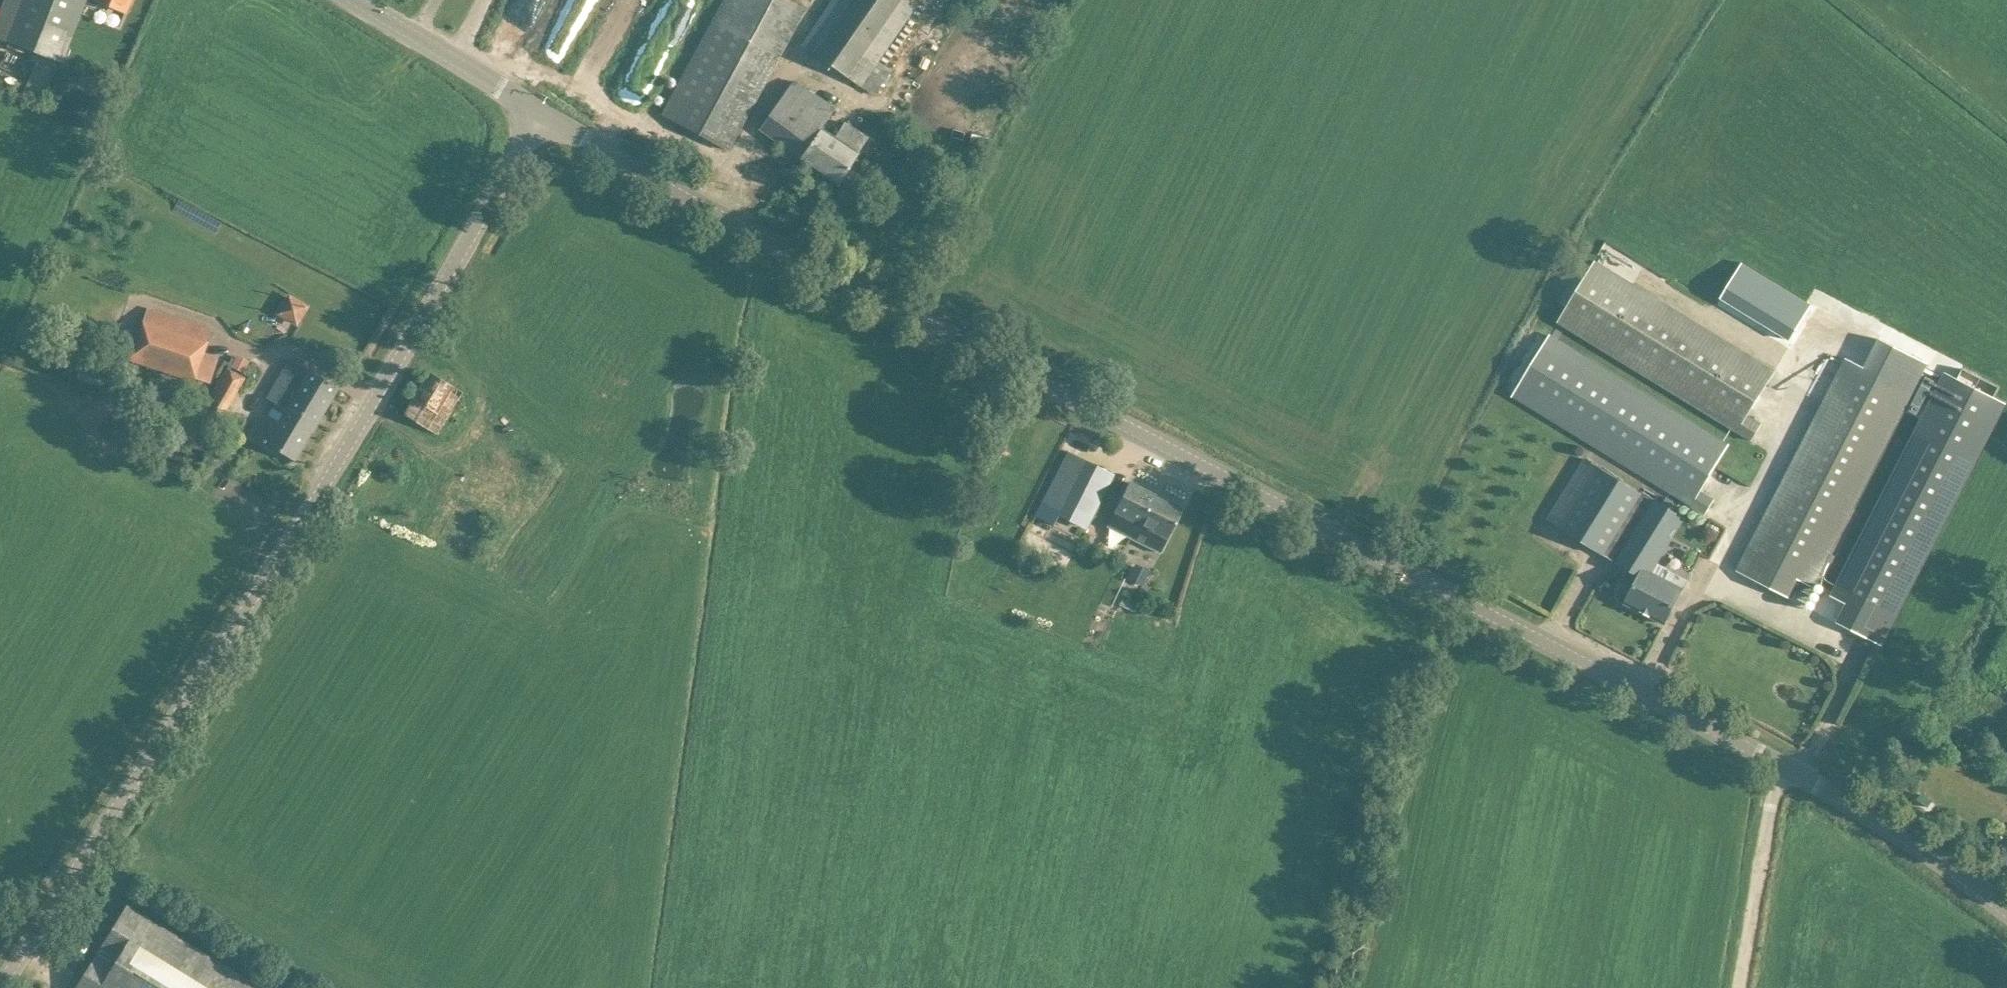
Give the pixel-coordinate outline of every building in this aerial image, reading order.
[(10,40),(61,60),(85,1),(99,7),(100,3),(126,14),(131,0),(26,0),(10,40)] [(483,51),(507,62),(535,0),(506,0),(483,51)] [(738,132),(802,14),(777,0),(724,0),(662,114),(728,150),(738,132)] [(878,62),(920,0),(832,0),(799,48),(873,98),(891,71),(878,62)] [(859,197),(870,180),(851,166),(869,141),(846,124),(835,139),(815,124),(827,108),(793,83),(759,129),(799,159),(798,159),(838,186),(839,185),(859,197)] [(876,143),(866,161),(894,178),(904,161),(876,143)] [(163,206),(180,214),(184,206),(167,198),(163,206)] [(1596,259),(1558,322),(1751,440),(1762,422),(1749,414),(1776,370),(1596,259)] [(1742,263),(1721,297),(1791,340),(1811,305),(1806,302),(1742,263)] [(265,312),(285,323),(297,302),(278,290),(265,312)] [(142,319),(129,360),(192,381),(193,377),(208,382),(216,358),(202,353),(210,329),(159,311),(155,324),(142,319)] [(1552,335),(1513,396),(1691,507),(1705,515),(1714,499),(1701,491),(1730,446),(1552,335)] [(1846,357),(1737,571),(1789,597),(1798,579),(1815,587),(1827,561),(1832,563),(1836,555),(1831,553),(1928,363),(1879,338),(1864,367),(1846,357)] [(338,388),(308,369),(289,359),(265,398),(276,405),(256,437),(295,460),(338,388)] [(199,413),(219,424),(246,379),(225,368),(199,413)] [(1945,372),(1831,596),(1847,605),(1839,622),(1838,621),(1837,622),(1882,645),(2006,403),(1994,397),(1999,387),(1963,368),(1957,378),(1945,372)] [(1926,376),(1909,409),(1917,414),(1934,381),(1926,376)] [(432,431),(448,385),(423,377),(417,394),(402,388),(392,417),(432,431)] [(1067,451),(1045,494),(1091,518),(1113,474),(1067,451)] [(1662,626),(1673,609),(1690,581),(1671,569),(1665,579),(1651,570),(1684,518),(1586,458),(1548,520),(1640,577),(1624,603),(1662,626)] [(1160,553),(1173,527),(1182,509),(1129,482),(1106,525),(1160,553)] [(1686,555),(1701,562),(1714,532),(1699,526),(1686,555)] [(1150,572),(1136,565),(1129,579),(1143,586),(1150,572)] [(126,905),(75,987),(261,987),(126,905)]
